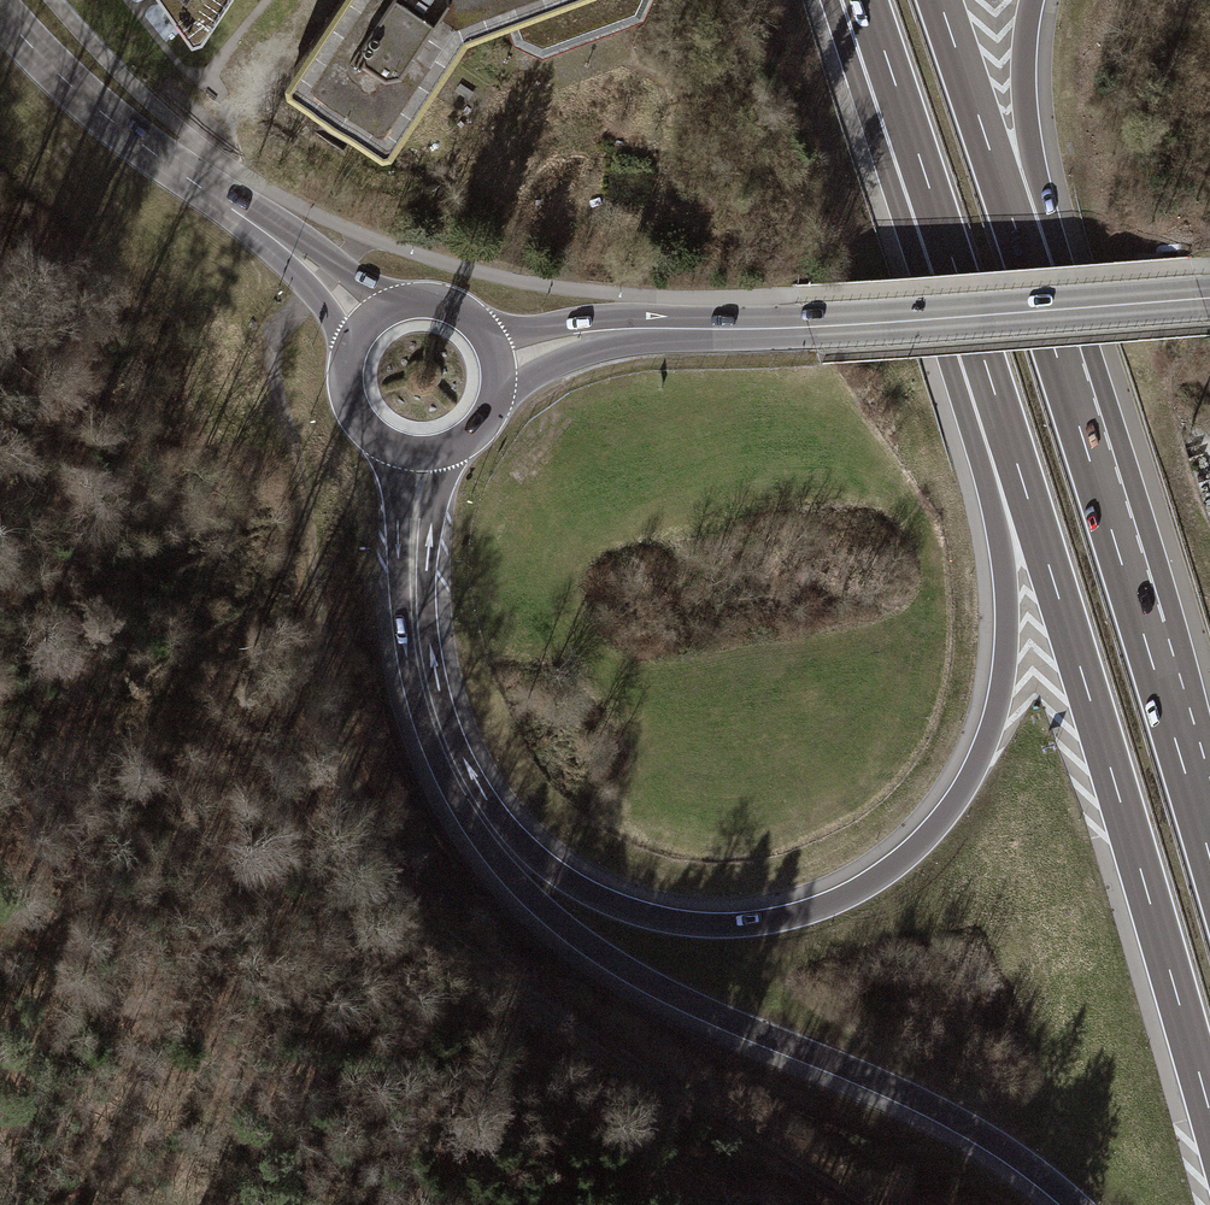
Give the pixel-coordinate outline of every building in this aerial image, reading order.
[(192,34),(201,34),(224,0),(168,0),(192,34)] [(272,93),(382,169),(444,50),(569,0),(335,0),(272,93)]
